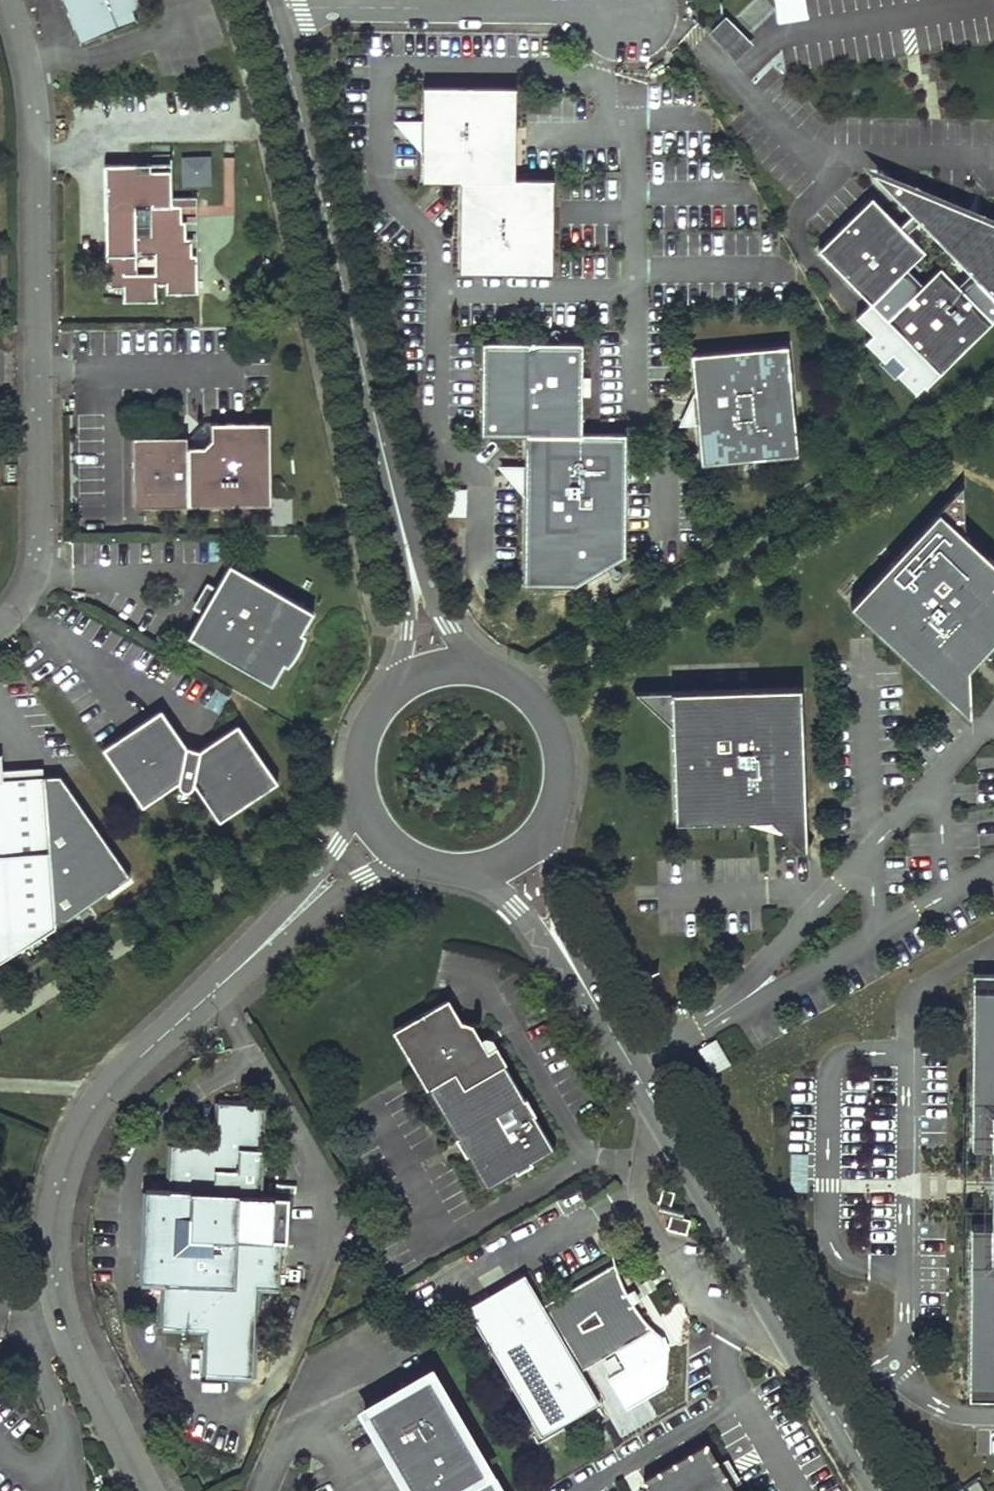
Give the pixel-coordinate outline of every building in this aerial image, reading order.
[(81,42),(137,20),(133,11),(141,8),(138,0),(63,0),(81,42)] [(778,21),(808,17),(806,0),(775,0),(778,21)] [(748,42),(726,21),(712,35),(734,56),(748,42)] [(458,272),(551,272),(551,179),(513,178),(513,87),(421,86),(421,121),(413,128),(413,139),(420,147),(420,181),(458,181),(458,272)] [(211,182),(211,153),(179,154),(179,183),(211,182)] [(173,160),(105,161),(108,285),(125,284),(125,299),(160,299),(160,280),(168,280),(168,290),(200,289),(200,252),(194,252),(194,233),(188,234),(187,217),(183,217),(183,201),(174,202),(173,160)] [(863,175),(907,220),(898,229),(872,202),(821,252),(870,302),(855,317),(872,335),(864,343),(882,362),(891,354),(903,366),(895,374),(914,393),(925,382),(928,384),(993,318),(993,225),(863,175)] [(581,342),(481,341),(480,434),(525,434),(524,466),(517,472),(517,482),(524,490),(523,585),(575,586),(623,555),(624,432),(580,431),(581,342)] [(786,345),(689,354),(700,464),(797,454),(786,345)] [(274,503),(273,421),(208,421),(190,439),(190,434),(136,434),(137,504),(274,503)] [(442,490),(442,514),(465,514),(465,489),(442,490)] [(848,607),(966,718),(963,669),(993,636),(993,569),(957,534),(955,489),(848,607)] [(313,610),(229,561),(187,634),(271,683),(283,662),(290,655),(295,648),(300,638),(302,630),(313,610)] [(800,686),(636,692),(671,724),(675,820),(733,819),(787,833),(806,850),(800,686)] [(158,713),(101,752),(141,809),(177,784),(177,789),(178,791),(179,793),(181,794),(183,795),(186,795),(188,794),(190,792),(192,786),(218,824),(276,785),(236,728),(198,754),(184,750),(158,713)] [(0,753),(0,960),(54,926),(54,919),(67,919),(129,875),(59,775),(41,776),(30,784),(29,777),(2,778),(1,753),(0,753)] [(993,1401),(993,975),(971,974),(969,1401),(993,1401)] [(461,1019),(448,998),(394,1031),(488,1186),(557,1144),(495,1043),(491,1046),(484,1035),(480,1038),(471,1023),(461,1019)] [(716,1037),(701,1045),(716,1071),(731,1063),(716,1037)] [(263,1189),(267,1103),(217,1100),(215,1146),(170,1144),(168,1183),(146,1182),(142,1280),(164,1281),(161,1328),(206,1330),(204,1375),(254,1377),(258,1286),(281,1287),(283,1237),(287,1237),(289,1190),(263,1189)] [(674,1191),(662,1188),(658,1203),(670,1206),(674,1191)] [(690,1219),(671,1214),(667,1229),(686,1234),(690,1219)] [(613,1264),(542,1306),(581,1372),(652,1331),(633,1307),(626,1295),(613,1264)] [(581,1372),(542,1306),(524,1275),(466,1309),(541,1438),(599,1403),(581,1372)] [(408,1490),(475,1490),(492,1481),(429,1376),(363,1415),(408,1490)] [(732,1484),(741,1479),(728,1456),(718,1462),(707,1442),(644,1478),(651,1490),(736,1490),(732,1484)] [(475,1490),(497,1490),(492,1481),(475,1490)] [(967,1488),(969,1490),(982,1490),(977,1482),(967,1488)]
